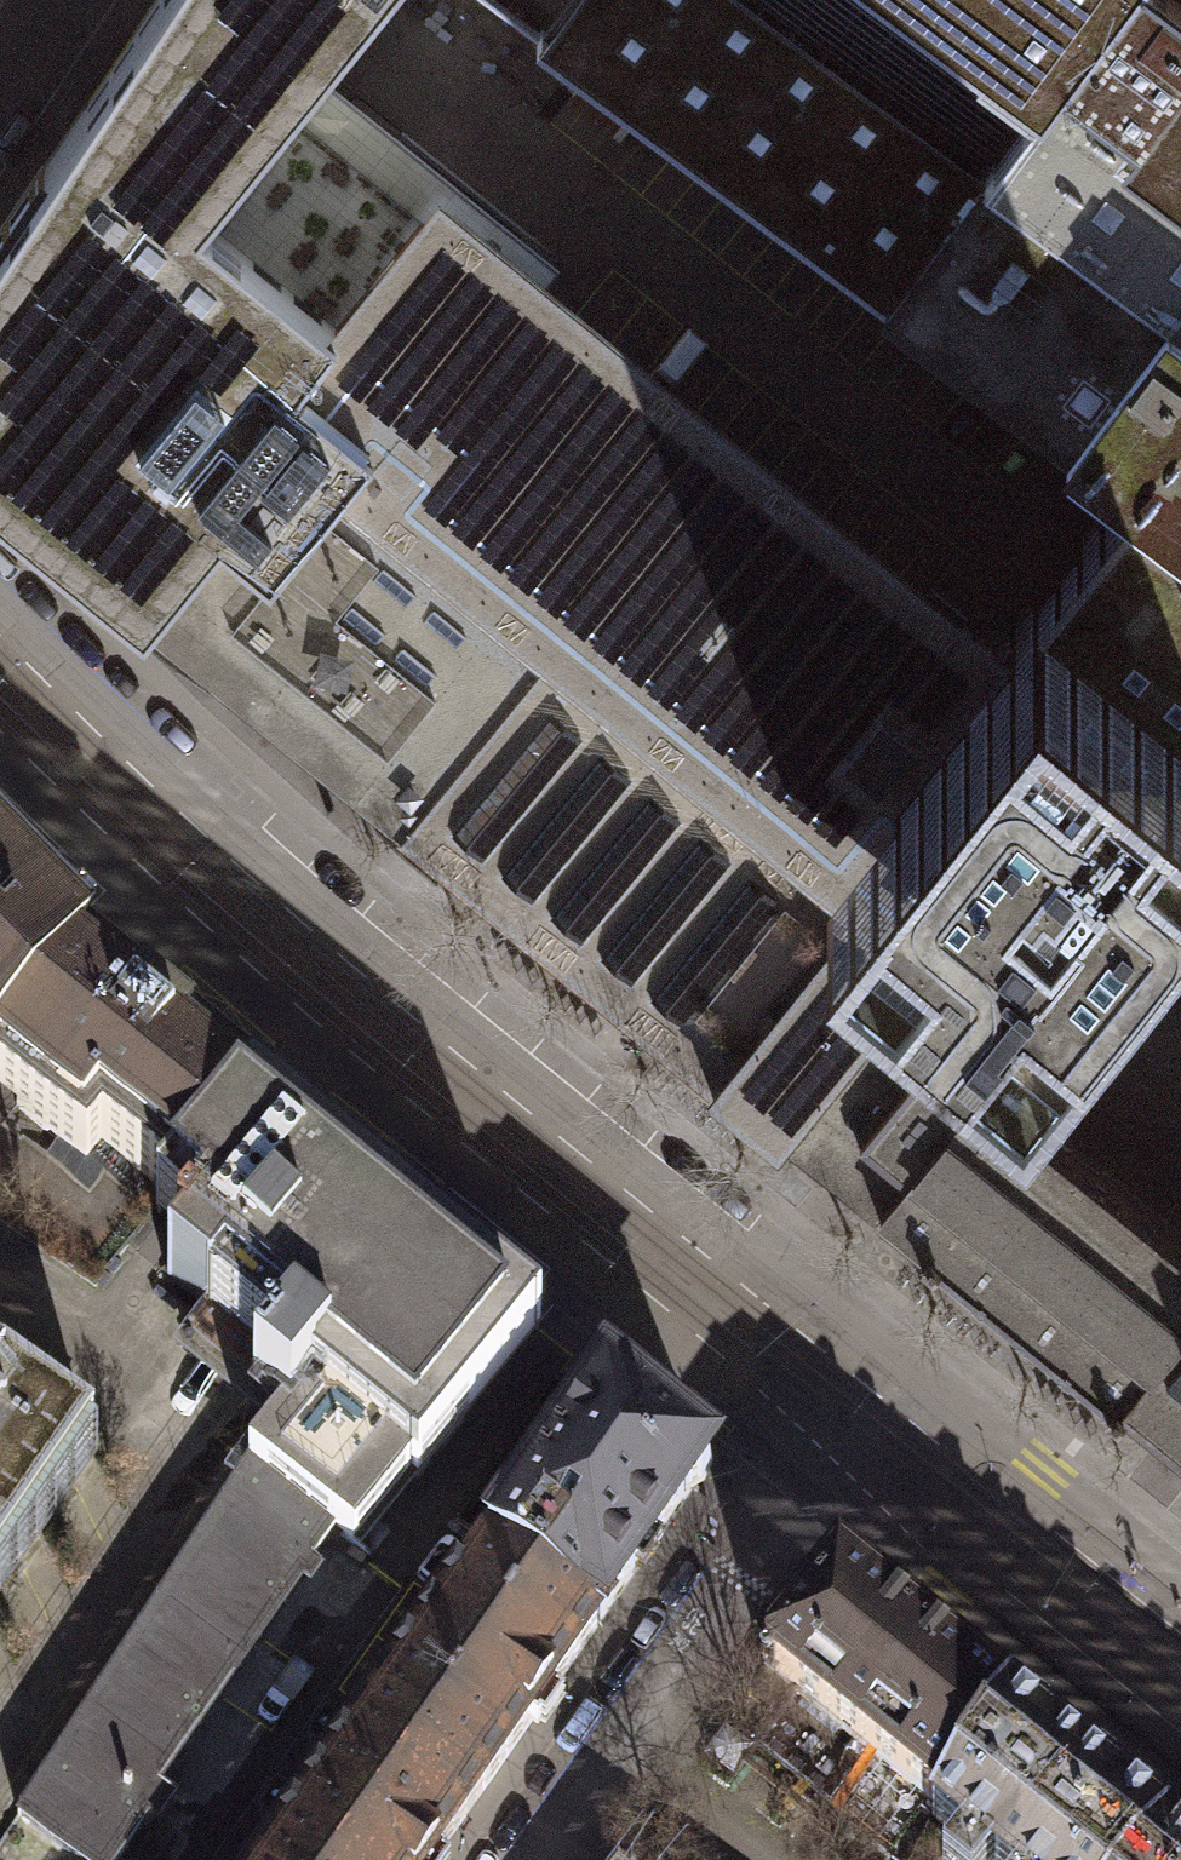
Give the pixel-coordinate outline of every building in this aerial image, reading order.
[(419,204),(285,94),(339,25),(359,0),(149,0),(145,6),(43,160),(288,362),(419,204)] [(762,0),(557,0),(534,31),(883,293),(980,165),(762,0)] [(1032,97),(1057,63),(1049,57),(1092,0),(898,0),(1032,97)] [(1180,314),(1180,0),(1092,0),(1049,57),(1057,63),(1032,97),(980,165),(1180,314)] [(43,160),(0,226),(0,487),(167,626),(399,815),(582,591),(372,419),(504,270),(985,657),(1003,637),(442,177),(419,204),(288,362),(43,160)] [(980,165),(883,293),(1127,475),(1180,516),(1180,314),(980,165)] [(372,419),(582,591),(617,544),(894,771),(985,657),(504,270),(372,419)] [(1025,589),(1034,596),(1101,506),(934,384),(884,453),(1041,567),(1025,589)] [(1180,717),(1180,516),(1127,475),(1101,506),(1034,596),(1180,717)] [(582,591),(399,815),(435,845),(772,1122),(789,1107),(883,994),(910,1017),(957,964),(825,856),(894,771),(617,544),(582,591)] [(1023,1015),(1090,927),(1180,809),(1180,717),(1034,596),(1023,610),(1003,637),(985,657),(894,771),(825,856),(957,964),(1023,1015)] [(86,957),(0,867),(0,1056),(86,957)] [(0,1056),(0,1092),(85,1162),(101,1145),(167,1197),(250,1094),(86,957),(0,1056)] [(789,1107),(1180,1436),(1180,1167),(1027,1045),(1039,1025),(1023,1015),(957,964),(910,1017),(883,994),(789,1107)] [(261,1081),(250,1094),(266,1106),(540,1327),(551,1314),(276,1093),(261,1081)] [(250,1094),(167,1197),(156,1210),(172,1223),(188,1236),(176,1251),(182,1256),(181,1257),(167,1275),(275,1362),(253,1389),(287,1416),(249,1463),(334,1531),(353,1546),(412,1473),(418,1478),(540,1327),(266,1106),(250,1094)] [(78,1439),(91,1421),(0,1358),(0,1385),(78,1439)] [(600,1625),(710,1466),(606,1381),(489,1549),(600,1625)] [(94,1450),(78,1439),(0,1385),(0,1584),(94,1450)] [(249,1463),(19,1815),(84,1859),(121,1859),(149,1820),(160,1827),(176,1803),(156,1788),(334,1531),(249,1463)] [(600,1625),(489,1549),(465,1582),(459,1578),(368,1710),(484,1791),(545,1704),(600,1625)] [(834,1568),(754,1660),(936,1807),(1005,1705),(834,1568)] [(936,1807),(930,1815),(963,1840),(948,1859),(1139,1859),(1163,1827),(1005,1705),(936,1807)] [(484,1791),(368,1710),(263,1859),(436,1859),(484,1791)] [(1139,1859),(1180,1859),(1180,1842),(1163,1827),(1139,1859)]
